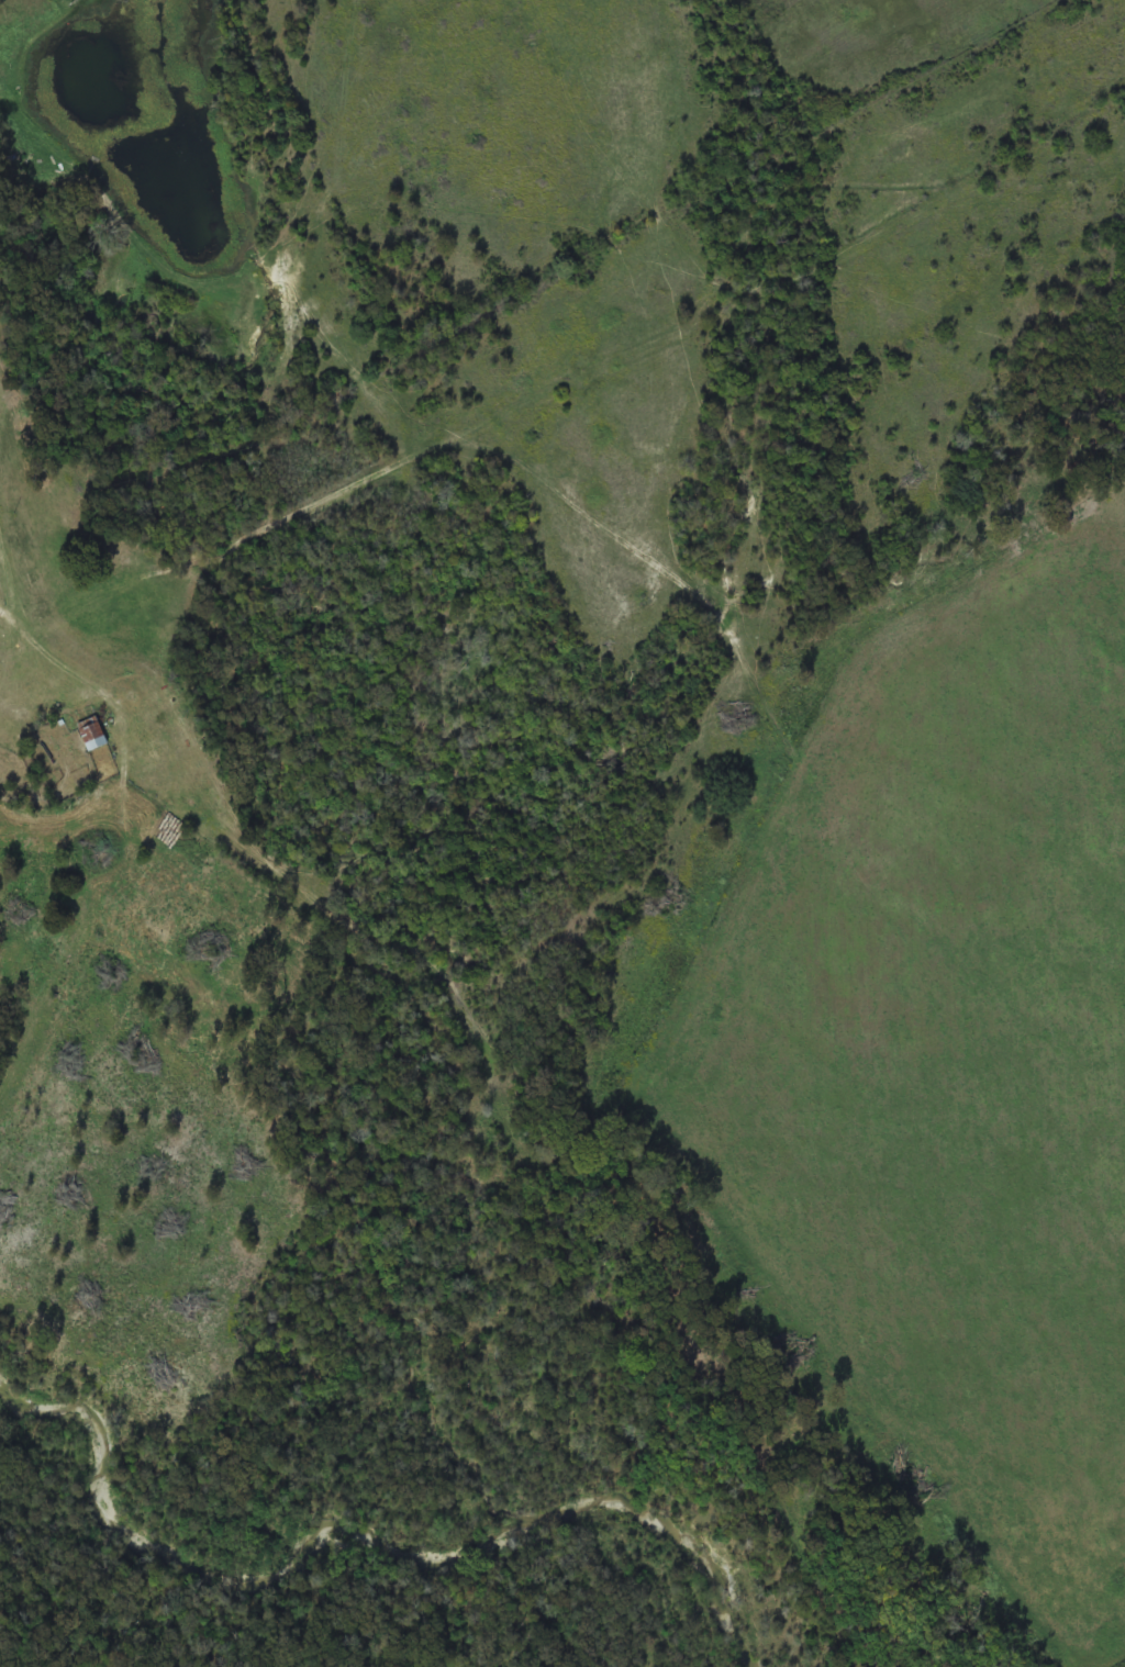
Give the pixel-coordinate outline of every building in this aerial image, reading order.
[(82,727),(87,749),(106,744),(101,722),(82,727)]
